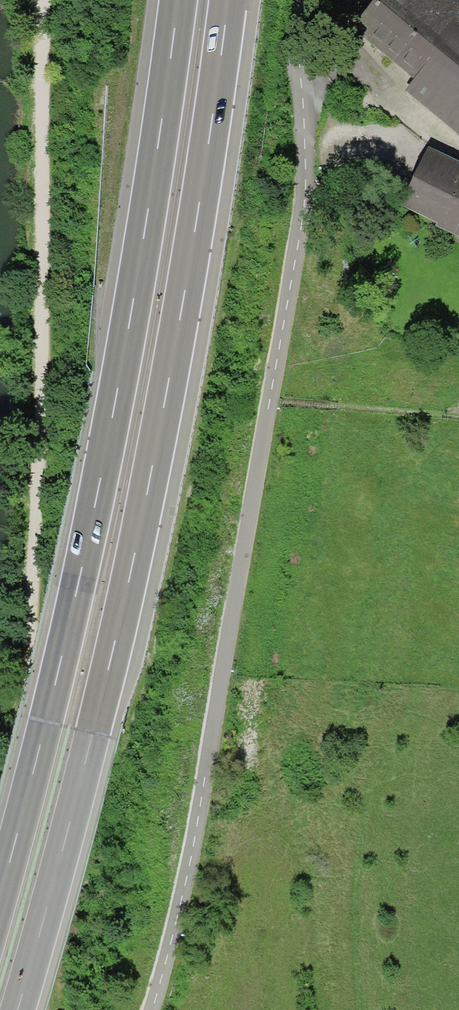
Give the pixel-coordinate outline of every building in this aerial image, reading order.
[(456,0),(373,0),(352,25),(415,78),(406,89),(458,134),(458,2),(456,0)] [(430,147),(400,207),(458,237),(458,162),(430,147)]
